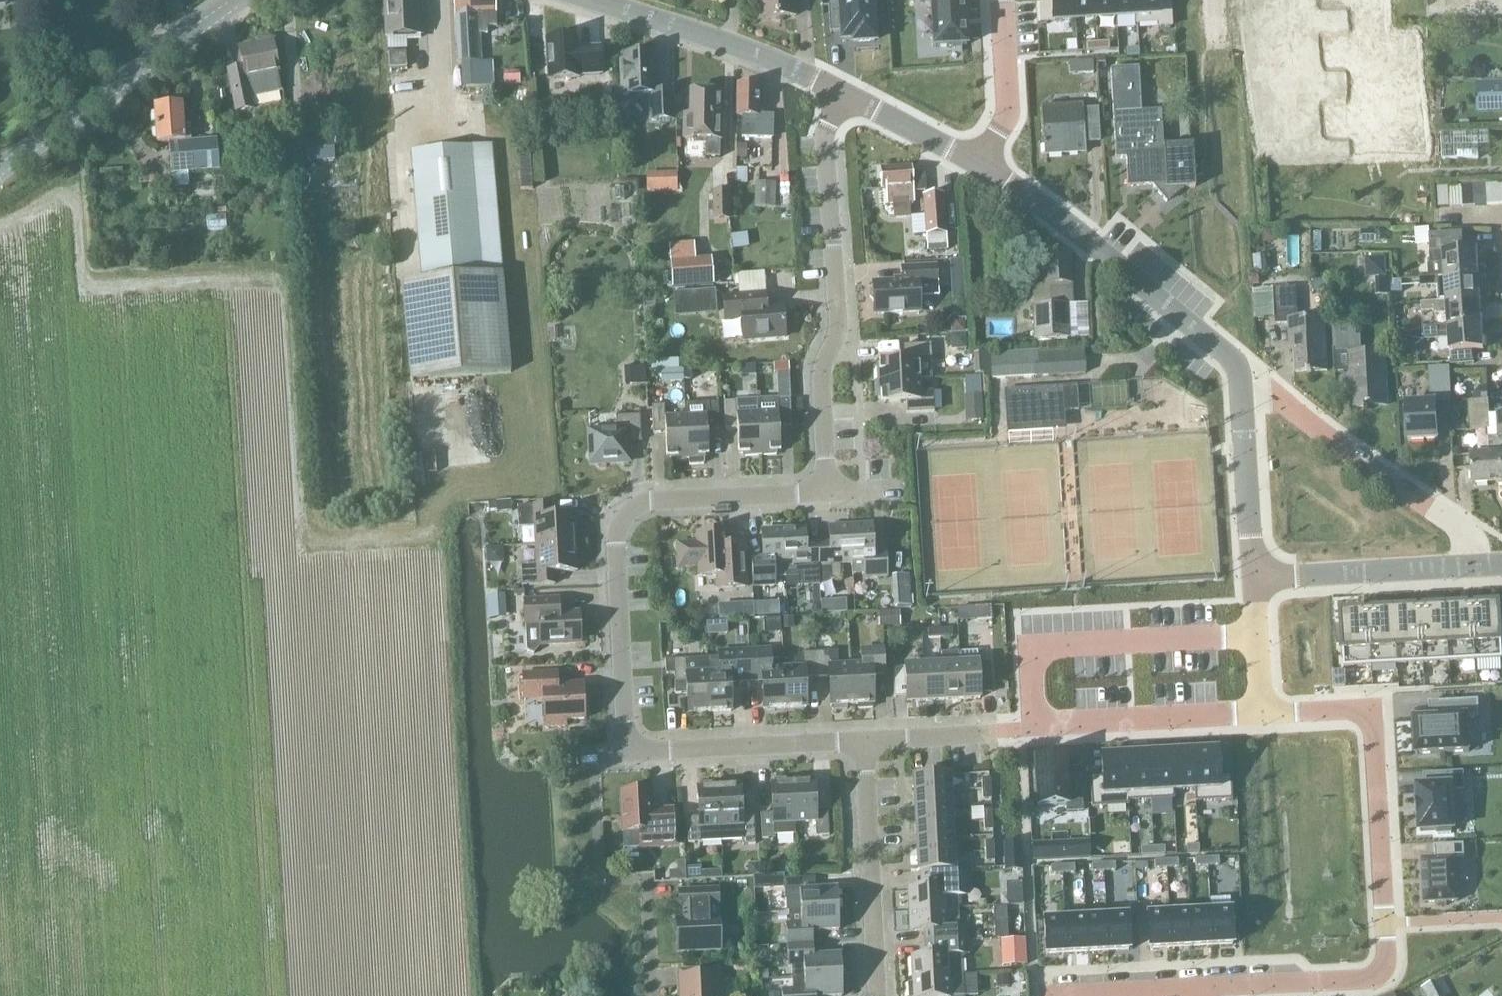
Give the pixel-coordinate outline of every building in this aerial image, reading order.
[(388,37),(388,50),(408,49),(408,36),(423,35),(423,13),(419,13),(419,0),(386,0),(388,37)] [(459,63),(482,62),(481,34),(489,34),(489,27),(498,26),(496,0),(455,0),(456,15),(459,63)] [(761,19),(796,16),(795,0),(759,0),(761,19)] [(873,0),(841,0),(841,5),(829,5),(831,33),(843,32),(843,40),(854,39),(854,42),(875,41),(873,0)] [(920,2),(932,1),(935,48),(965,46),(967,46),(967,44),(966,28),(966,26),(965,26),(965,18),(966,17),(966,15),(965,15),(964,0),(920,0),(920,2)] [(1075,0),(1053,0),(1041,1),(1042,22),(1076,20),(1075,0)] [(1076,20),(1097,19),(1096,0),(1075,0),(1076,20)] [(1097,19),(1118,18),(1117,0),(1096,0),(1097,19)] [(1138,0),(1117,0),(1118,18),(1136,16),(1139,16),(1138,0)] [(1136,16),(1137,24),(1159,23),(1159,27),(1173,26),(1171,0),(1138,0),(1139,16),(1136,16)] [(1315,10),(1360,7),(1360,0),(1314,0),(1315,10)] [(1346,31),(1316,33),(1318,56),(1361,53),(1360,31),(1372,31),(1370,16),(1345,17),(1346,31)] [(244,67),(229,71),(237,112),(254,108),(252,97),(258,96),(281,91),(278,75),(280,74),(275,51),(278,51),(276,39),(272,37),(255,40),(256,45),(240,48),(244,67)] [(551,39),(544,40),(547,77),(582,76),(582,72),(603,71),(601,45),(580,46),(580,38),(551,39)] [(1098,43),(1099,51),(1110,50),(1110,42),(1098,43)] [(1099,51),(1098,43),(1087,44),(1087,51),(1099,51)] [(1139,48),(1128,49),(1128,56),(1140,56),(1139,48)] [(407,52),(406,52),(390,53),(391,68),(408,67),(407,52)] [(1361,53),(1318,56),(1319,79),(1349,76),(1350,90),(1375,88),(1374,73),(1362,74),(1361,53)] [(656,54),(622,55),(624,95),(651,94),(652,121),(675,120),(674,92),(658,93),(656,54)] [(1139,68),(1111,69),(1116,159),(1127,158),(1128,187),(1154,186),(1168,203),(1164,146),(1162,110),(1142,112),(1139,68)] [(1480,85),(1501,84),(1501,70),(1479,70),(1480,85)] [(774,116),(760,116),(760,84),(738,84),(738,116),(744,116),(743,137),(773,138),(774,116)] [(1480,85),(1480,102),(1501,102),(1501,86),(1480,85)] [(1351,102),(1321,104),(1323,127),(1366,124),(1364,103),(1376,102),(1375,88),(1350,90),(1351,102)] [(722,92),(692,91),(692,115),(686,115),(685,139),(707,140),(707,158),(721,158),(721,140),(722,92)] [(183,105),(156,107),(159,145),(170,144),(172,173),(189,172),(220,170),(218,140),(192,142),(191,126),(185,126),(183,105)] [(1081,106),(1042,109),(1045,156),(1085,153),(1083,135),(1099,134),(1097,110),(1081,111),(1081,106)] [(1366,124),(1323,127),(1324,150),(1354,148),(1355,160),(1380,159),(1379,144),(1367,145),(1366,124)] [(1443,132),(1443,159),(1480,158),(1479,146),(1490,146),(1490,131),(1443,132)] [(1194,144),(1164,146),(1168,203),(1168,204),(1185,191),(1187,190),(1197,190),(1196,179),(1202,179),(1202,166),(1195,166),(1194,144)] [(494,145),(473,147),(412,152),(423,280),(404,282),(413,379),(514,371),(494,145)] [(913,166),(882,167),(883,188),(887,188),(888,204),(893,204),(894,218),(912,217),(911,203),(915,202),(915,192),(927,191),(926,173),(921,174),(914,174),(913,166)] [(617,171),(586,170),(585,213),(616,214),(617,171)] [(777,184),(757,183),(756,207),(776,208),(777,184)] [(1500,206),(1499,184),(1486,185),(1487,207),(1500,206)] [(1487,207),(1486,185),(1474,186),(1475,208),(1487,207)] [(1475,208),(1474,186),(1462,187),(1463,208),(1475,208)] [(1463,208),(1462,187),(1449,188),(1451,209),(1463,208)] [(1451,209),(1449,188),(1437,189),(1438,210),(1451,209)] [(730,192),(714,192),(715,220),(730,220),(730,192)] [(928,195),(924,195),(925,202),(926,217),(927,235),(929,251),(948,250),(947,234),(945,193),(928,195)] [(1462,236),(1430,238),(1432,266),(1433,266),(1433,277),(1445,277),(1479,274),(1477,251),(1463,252),(1462,236)] [(1046,307),(1034,308),(1036,341),(1069,339),(1067,306),(1074,305),(1072,285),(1070,252),(1042,253),(1044,287),(1045,287),(1046,307)] [(1367,258),(1368,278),(1388,277),(1388,257),(1367,258)] [(696,261),(671,263),(673,289),(714,286),(712,260),(696,261)] [(767,262),(745,263),(745,282),(768,282),(767,262)] [(875,316),(921,313),(920,297),(938,296),(936,267),(902,268),(903,282),(873,284),(873,287),(870,291),(870,298),(874,301),(875,316)] [(1398,280),(1419,277),(1417,268),(1397,271),(1398,280)] [(1433,277),(1420,278),(1421,287),(1438,285),(1440,302),(1480,299),(1479,274),(1445,277),(1433,277)] [(1296,288),(1275,289),(1276,324),(1290,323),(1290,339),(1295,339),(1296,370),(1296,372),(1327,370),(1325,320),(1298,321),(1296,288)] [(717,290),(696,292),(698,315),(719,314),(717,290)] [(785,337),(783,307),(767,308),(766,294),(723,297),(725,320),(742,319),(743,340),(785,337)] [(1440,302),(1421,303),(1422,312),(1434,312),(1435,314),(1447,314),(1448,326),(1482,323),(1480,299),(1440,302)] [(967,323),(968,311),(955,310),(954,322),(967,323)] [(1448,326),(1423,327),(1424,340),(1449,339),(1450,353),(1451,365),(1475,363),(1474,352),(1484,351),(1482,323),(1448,326)] [(1353,377),(1355,408),(1387,406),(1385,354),(1361,355),(1360,338),(1354,339),(1354,326),(1336,327),(1337,352),(1348,351),(1350,377),(1353,377)] [(878,382),(921,380),(932,379),(931,359),(932,359),(931,344),(904,346),(905,360),(880,361),(880,365),(877,365),(878,382)] [(1085,349),(1035,353),(990,355),(992,380),(1004,379),(1086,374),(1085,349)] [(794,364),(794,352),(778,351),(778,363),(794,364)] [(650,355),(635,356),(635,375),(650,374),(650,355)] [(1407,442),(1438,441),(1436,403),(1451,402),(1449,368),(1429,369),(1430,402),(1405,403),(1407,442)] [(693,379),(692,369),(684,369),(685,379),(693,379)] [(921,380),(878,382),(879,399),(882,399),(882,403),(907,402),(907,414),(935,412),(934,391),(921,392),(921,380)] [(1068,430),(1066,411),(1080,410),(1078,385),(1005,390),(1007,434),(1068,430)] [(984,420),(984,411),(983,395),(966,396),(966,411),(967,421),(984,420)] [(792,427),(791,411),(790,399),(757,401),(758,413),(760,456),(777,455),(777,452),(781,452),(780,427),(792,427)] [(760,456),(758,413),(757,401),(724,402),(726,430),(738,429),(739,454),(742,454),(743,457),(760,456)] [(1500,438),(1499,412),(1496,412),(1496,415),(1489,415),(1488,401),(1469,403),(1471,429),(1489,428),(1490,439),(1490,455),(1472,456),(1474,486),(1501,484),(1501,470),(1500,438)] [(697,404),(685,404),(686,417),(688,459),(705,458),(705,456),(709,456),(708,431),(720,430),(719,411),(718,403),(697,404)] [(688,459),(686,417),(665,418),(665,405),(652,406),(654,433),(666,433),(667,458),(671,457),(671,460),(688,459)] [(617,426),(588,428),(591,464),(631,461),(630,443),(644,442),(642,414),(617,416),(617,426)] [(535,547),(576,544),(574,516),(553,516),(552,503),(517,505),(518,528),(534,527),(535,547)] [(873,526),(852,527),(853,563),(854,575),(866,575),(866,578),(888,577),(886,551),(874,551),(873,526)] [(831,545),(819,545),(821,585),(833,580),(842,579),(841,564),(853,563),(852,527),(830,528),(831,545)] [(805,529),(784,530),(786,568),(787,579),(799,578),(800,586),(821,585),(819,545),(806,545),(805,529)] [(765,558),(753,559),(754,587),(776,586),(776,579),(787,579),(786,568),(784,530),(763,531),(765,558)] [(720,574),(720,589),(748,587),(747,562),(729,561),(728,533),(698,534),(699,543),(679,544),(680,567),(700,566),(700,575),(720,574)] [(536,563),(520,564),(522,586),(555,584),(555,574),(577,573),(576,544),(535,547),(536,563)] [(995,594),(961,596),(962,612),(996,610),(995,594)] [(559,599),(525,601),(526,629),(529,651),(536,655),(542,649),(541,645),(581,643),(580,612),(560,613),(559,599)] [(764,603),(756,603),(757,616),(765,616),(764,603)] [(1336,626),(1337,645),(1344,645),(1345,668),(1501,659),(1501,635),(1501,625),(1500,603),(1342,612),(1343,626),(1336,626)] [(748,629),(749,608),(734,608),(734,629),(748,629)] [(795,617),(783,618),(783,628),(795,628),(795,617)] [(953,628),(941,629),(941,637),(953,637),(953,628)] [(929,638),(941,637),(941,629),(929,629),(929,638)] [(851,663),(853,704),(859,704),(859,708),(874,707),(873,703),(875,703),(873,674),(885,673),(884,648),(862,649),(863,662),(851,663)] [(771,650),(749,651),(750,681),(762,681),(764,710),(786,708),(783,668),(784,668),(784,658),(783,658),(783,657),(771,657),(771,650)] [(720,657),(708,658),(708,670),(711,712),(732,711),(730,682),(750,681),(749,651),(719,652),(720,657)] [(830,651),(817,652),(818,677),(830,677),(832,705),(833,705),(833,710),(848,709),(848,704),(853,704),(851,663),(839,663),(838,651),(830,651)] [(979,651),(961,652),(961,663),(963,699),(982,698),(981,693),(993,692),(992,662),(980,662),(979,651)] [(784,668),(783,668),(786,708),(807,707),(806,678),(818,677),(817,652),(804,653),(804,655),(799,655),(795,659),(796,668),(784,668)] [(961,652),(942,653),(943,664),(945,700),(963,699),(961,663),(961,652)] [(708,658),(666,660),(667,675),(675,674),(677,694),(688,694),(689,713),(711,712),(708,670),(708,658)] [(926,701),(945,700),(943,664),(924,665),(926,701)] [(908,702),(926,701),(924,665),(906,667),(894,667),(896,697),(908,697),(908,702)] [(566,726),(566,721),(585,720),(583,683),(558,684),(557,672),(524,674),(525,696),(544,695),(546,727),(566,726)] [(1478,700),(1440,702),(1441,718),(1414,719),(1416,754),(1469,751),(1467,718),(1479,717),(1478,700)] [(1218,749),(1194,751),(1196,790),(1195,790),(1196,802),(1233,800),(1232,775),(1220,776),(1218,749)] [(1194,751),(1172,752),(1174,791),(1175,791),(1195,790),(1196,790),(1194,751)] [(1172,752),(1149,753),(1152,800),(1175,799),(1175,791),(1174,791),(1172,752)] [(1149,753),(1126,754),(1129,802),(1130,802),(1152,800),(1149,753)] [(1103,778),(1091,778),(1093,808),(1130,806),(1130,802),(1129,802),(1126,754),(1102,755),(1103,778)] [(1066,757),(1036,759),(1038,807),(1067,805),(1068,812),(1083,811),(1081,776),(1067,777),(1066,757)] [(1429,787),(1418,787),(1421,831),(1434,831),(1434,835),(1452,834),(1452,830),(1455,830),(1452,790),(1464,790),(1464,773),(1429,775),(1429,787)] [(916,792),(951,790),(951,775),(915,776),(916,792)] [(798,778),(799,783),(794,783),(796,824),(816,823),(817,836),(830,835),(829,810),(817,811),(816,782),(814,782),(813,778),(798,778)] [(981,779),(982,789),(992,788),(992,778),(981,779)] [(773,779),(773,784),(772,784),(774,813),(761,814),(762,839),(776,839),(776,837),(796,837),(796,824),(794,783),(788,783),(788,779),(773,779)] [(724,781),(725,785),(720,785),(722,839),(743,838),(743,844),(756,844),(755,815),(742,815),(741,785),(740,785),(739,780),(724,781)] [(699,782),(699,786),(698,786),(700,816),(688,817),(689,843),(708,842),(708,839),(722,839),(720,785),(714,785),(714,781),(699,782)] [(993,799),(992,788),(982,789),(982,800),(993,799)] [(642,831),(642,840),(675,838),(675,829),(674,809),(654,810),(653,790),(621,791),(624,832),(642,831)] [(917,808),(952,806),(951,790),(916,792),(917,808)] [(918,824),(953,822),(952,806),(917,808),(918,824)] [(983,810),(984,821),(994,820),(993,809),(983,810)] [(994,830),(994,820),(984,821),(984,831),(994,830)] [(919,840),(954,838),(953,822),(918,824),(919,840)] [(919,856),(955,854),(954,838),(919,840),(919,856)] [(985,841),(985,852),(996,852),(995,841),(985,841)] [(1021,842),(1005,843),(1006,871),(1023,870),(1021,842)] [(1059,842),(1032,844),(1033,861),(1060,859),(1059,842)] [(1199,853),(1199,845),(1187,845),(1188,853),(1199,853)] [(1424,859),(1422,859),(1422,860),(1423,877),(1423,879),(1424,883),(1423,883),(1423,885),(1424,885),(1425,902),(1424,902),(1424,904),(1426,903),(1459,901),(1456,859),(1464,859),(1464,845),(1436,846),(1436,858),(1424,859)] [(1166,854),(1165,846),(1154,847),(1154,855),(1166,854)] [(1154,855),(1154,847),(1142,848),(1142,856),(1154,855)] [(996,861),(996,852),(985,852),(986,862),(996,861)] [(955,854),(919,856),(920,872),(956,870),(955,854)] [(1220,857),(1208,858),(1208,866),(1220,866),(1220,857)] [(1208,858),(1196,859),(1196,867),(1208,866),(1208,858)] [(1167,860),(1155,861),(1156,869),(1168,868),(1167,860)] [(1179,860),(1167,860),(1168,868),(1179,868),(1179,860)] [(1116,863),(1104,864),(1105,872),(1116,871),(1116,863)] [(1104,864),(1092,864),(1093,872),(1105,872),(1104,864)] [(1075,865),(1064,866),(1064,874),(1076,873),(1075,865)] [(1064,866),(1052,866),(1052,874),(1064,874),(1064,866)] [(909,888),(910,910),(958,908),(957,896),(962,896),(967,890),(966,872),(936,873),(937,887),(909,888)] [(810,877),(785,879),(786,900),(788,900),(788,912),(790,912),(839,910),(838,888),(810,890),(810,877)] [(677,920),(679,952),(721,950),(719,918),(718,918),(717,908),(719,908),(718,890),(680,891),(681,909),(685,909),(685,920),(677,920)] [(661,907),(674,907),(673,894),(660,895),(661,907)] [(959,929),(958,908),(910,910),(911,932),(924,931),(925,943),(966,941),(965,929),(959,929)] [(1232,909),(1211,910),(1213,946),(1234,945),(1232,909)] [(791,923),(787,923),(788,945),(814,944),(813,932),(840,930),(839,910),(790,912),(791,923)] [(1211,910),(1190,912),(1192,947),(1213,946),(1211,910)] [(1190,912),(1170,913),(1172,948),(1192,947),(1190,912)] [(1170,913),(1148,914),(1150,949),(1172,948),(1170,913)] [(1128,915),(1107,916),(1109,952),(1130,950),(1128,915)] [(1107,916),(1087,917),(1089,953),(1109,952),(1107,916)] [(1087,917),(1066,918),(1068,954),(1089,953),(1087,917)] [(1066,918),(1045,919),(1046,955),(1068,954),(1066,918)] [(966,941),(925,943),(926,955),(912,956),(913,978),(960,975),(960,960),(966,958),(966,941)] [(1010,962),(1009,941),(994,942),(995,962),(1010,962)] [(814,944),(788,945),(789,966),(793,966),(793,978),(805,978),(842,976),(841,955),(814,956),(814,944)] [(680,971),(681,995),(720,995),(719,969),(680,971)] [(913,978),(914,983),(909,983),(910,995),(964,995),(963,988),(962,975),(960,975),(913,978)] [(842,976),(805,978),(793,978),(794,990),(790,990),(791,995),(844,995),(842,976)]
